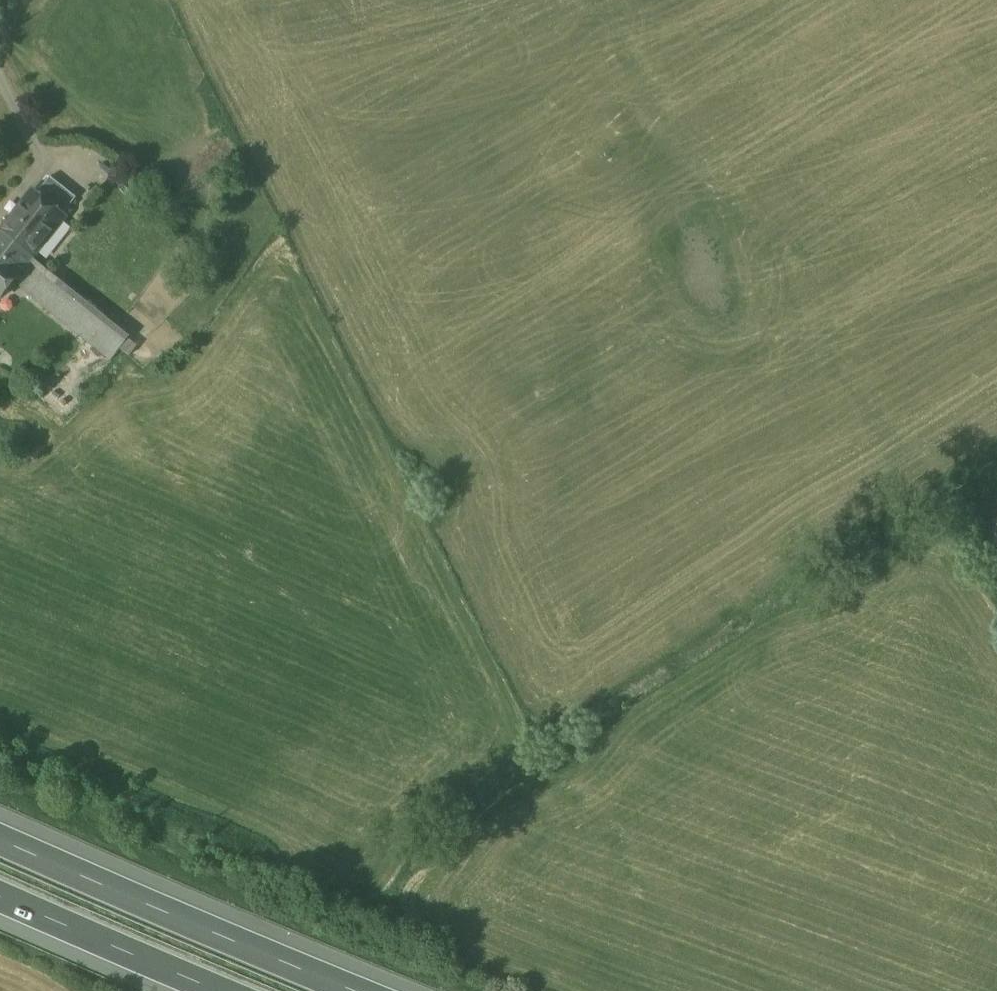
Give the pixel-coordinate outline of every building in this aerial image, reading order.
[(133,328),(36,253),(42,245),(48,250),(75,215),(68,209),(82,191),(54,169),(39,187),(29,179),(0,217),(0,291),(7,297),(22,278),(116,350),(133,328)]
